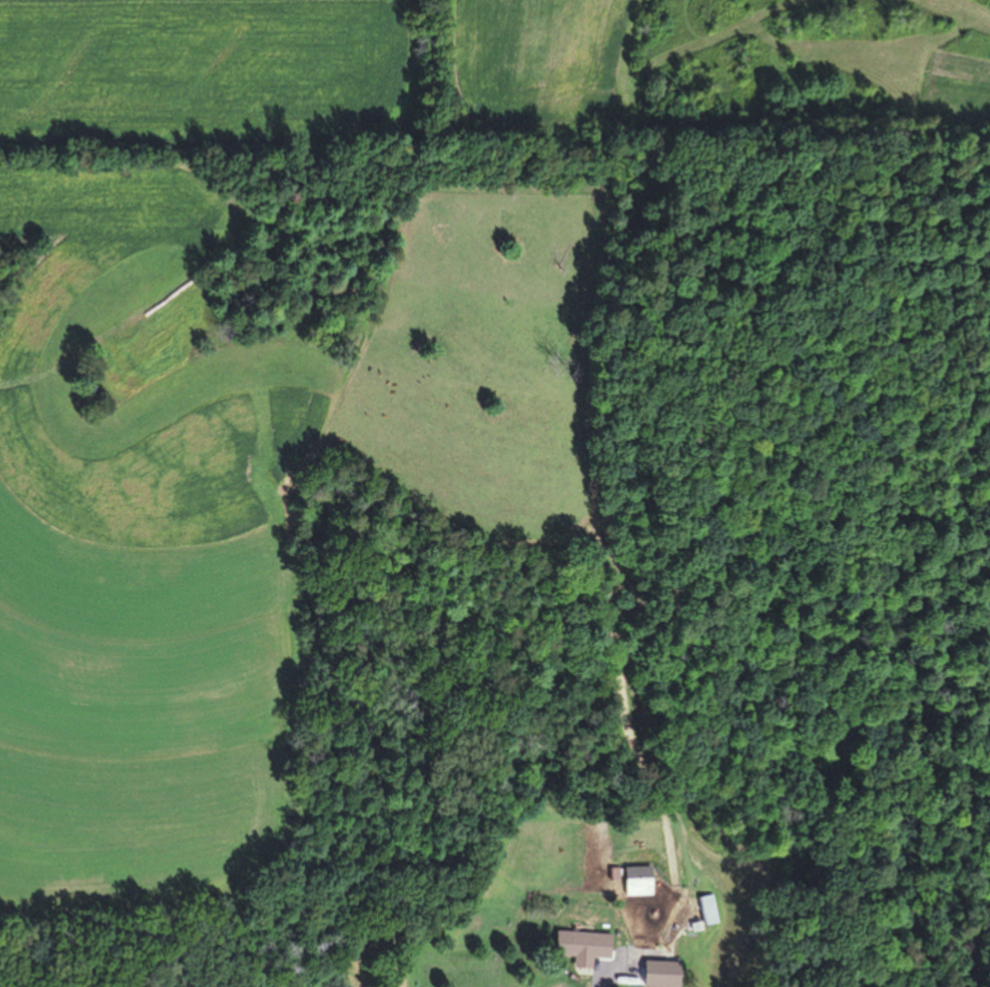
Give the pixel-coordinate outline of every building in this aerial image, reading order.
[(650,866),(621,866),(621,895),(650,895),(650,866)] [(723,924),(720,896),(702,898),(705,925),(723,924)] [(610,934),(553,931),(552,957),(609,960),(610,934)] [(660,986),(679,986),(680,962),(641,960),(640,986),(660,986)]
